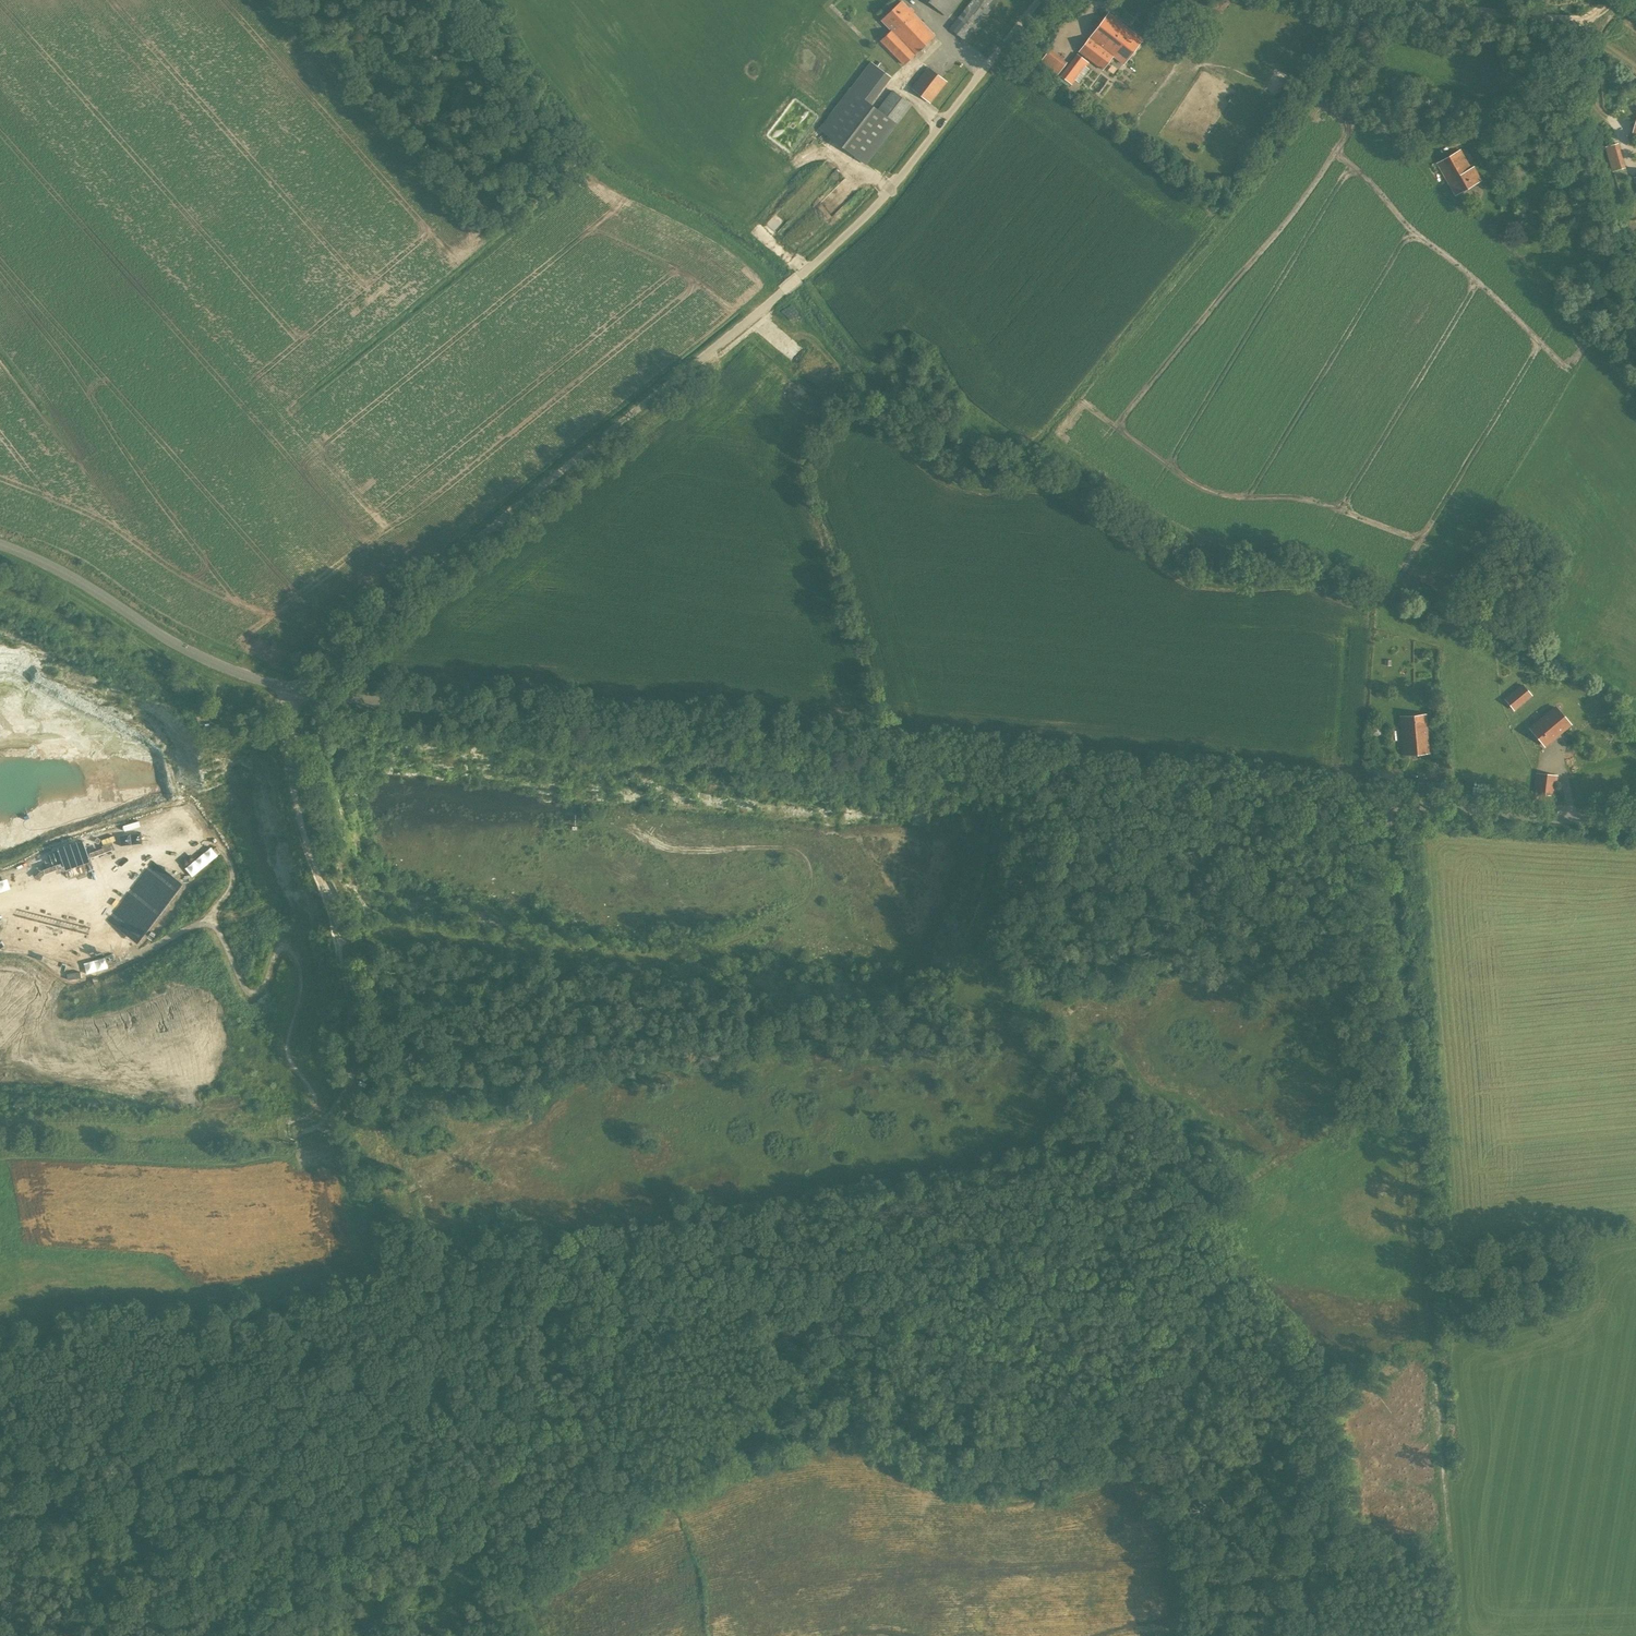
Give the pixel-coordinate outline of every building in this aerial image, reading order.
[(902,0),(882,20),(891,30),(881,41),(904,65),(935,35),(902,0)] [(947,18),(961,0),(925,0),(947,18)] [(965,42),(998,0),(971,0),(948,28),(965,42)] [(1079,52),(1102,69),(1112,56),(1123,64),(1142,39),(1109,13),(1079,52)] [(1089,62),(1077,53),(1060,76),(1072,84),(1075,80),(1079,82),(1089,69),(1086,66),(1089,62)] [(871,61),(850,88),(819,129),(865,165),(912,104),(893,89),(877,108),(871,104),(892,77),(871,61)] [(1058,61),(1052,69),(1057,73),(1063,64),(1058,61)] [(910,88),(930,104),(947,82),(927,66),(910,88)] [(1606,146),(1614,171),(1628,166),(1620,141),(1606,146)] [(1459,150),(1437,163),(1455,195),(1480,181),(1472,166),(1469,168),(1459,150)] [(1504,699),(1514,710),(1532,695),(1522,683),(1504,699)] [(1530,728),(1545,745),(1570,724),(1555,707),(1530,728)] [(1400,716),(1403,755),(1429,753),(1426,714),(1400,716)] [(1537,772),(1535,773),(1532,801),(1554,803),(1557,775),(1537,772)] [(1431,784),(1418,783),(1417,792),(1439,794),(1441,782),(1432,781),(1431,784)]
